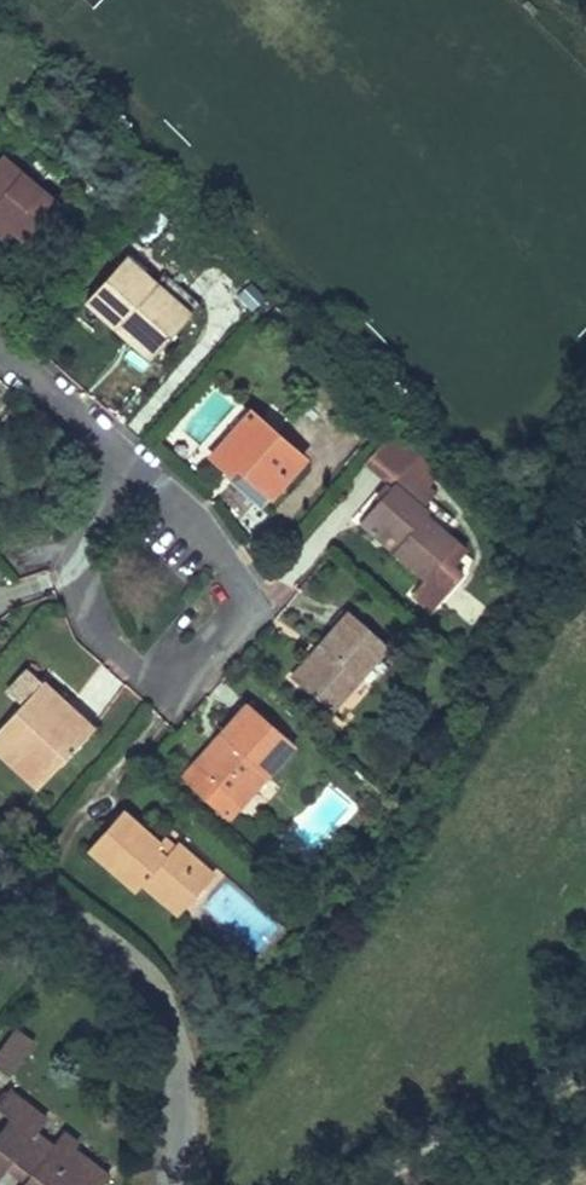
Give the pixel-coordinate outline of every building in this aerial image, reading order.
[(2,145),(0,147),(0,233),(9,224),(28,240),(64,197),(2,145)] [(121,253),(83,296),(110,319),(120,308),(158,340),(196,296),(156,262),(145,274),(121,253)] [(120,308),(110,319),(148,351),(158,340),(120,308)] [(242,407),(206,449),(229,469),(236,461),(272,492),(307,451),(256,407),(250,414),(242,407)] [(391,548),(423,574),(409,591),(430,608),(464,566),(454,559),(466,544),(426,511),(431,505),(423,499),(434,487),(428,482),(441,465),(390,423),(362,458),(391,482),(368,510),(400,536),(391,548)] [(400,536),(368,510),(359,521),(391,548),(400,536)] [(353,601),(325,634),(332,639),(304,672),(334,698),(362,666),(374,676),(394,654),(381,643),(389,633),(353,601)] [(332,639),(325,634),(297,666),(304,672),(332,639)] [(23,771),(43,746),(56,756),(59,759),(82,732),(48,702),(56,691),(25,664),(7,685),(20,696),(0,721),(0,751),(23,771)] [(91,722),(56,691),(48,702),(82,732),(91,722)] [(231,822),(298,752),(251,706),(184,776),(231,822)] [(35,782),(56,756),(43,746),(23,771),(35,782)] [(112,808),(83,845),(130,883),(135,876),(157,893),(168,879),(183,891),(197,874),(184,863),(192,852),(170,835),(167,839),(156,853),(143,843),(148,836),(112,808)] [(154,828),(148,836),(143,843),(156,853),(167,839),(154,828)] [(205,863),(192,852),(184,863),(197,874),(205,863)] [(172,905),(183,891),(168,879),(157,893),(172,905)] [(17,1023),(0,1047),(0,1065),(11,1073),(36,1037),(17,1023)] [(9,1109),(0,1122),(0,1170),(6,1161),(28,1177),(22,1184),(99,1184),(110,1171),(82,1150),(86,1144),(67,1130),(58,1143),(44,1133),(56,1116),(12,1085),(0,1101),(0,1103),(9,1109)]
